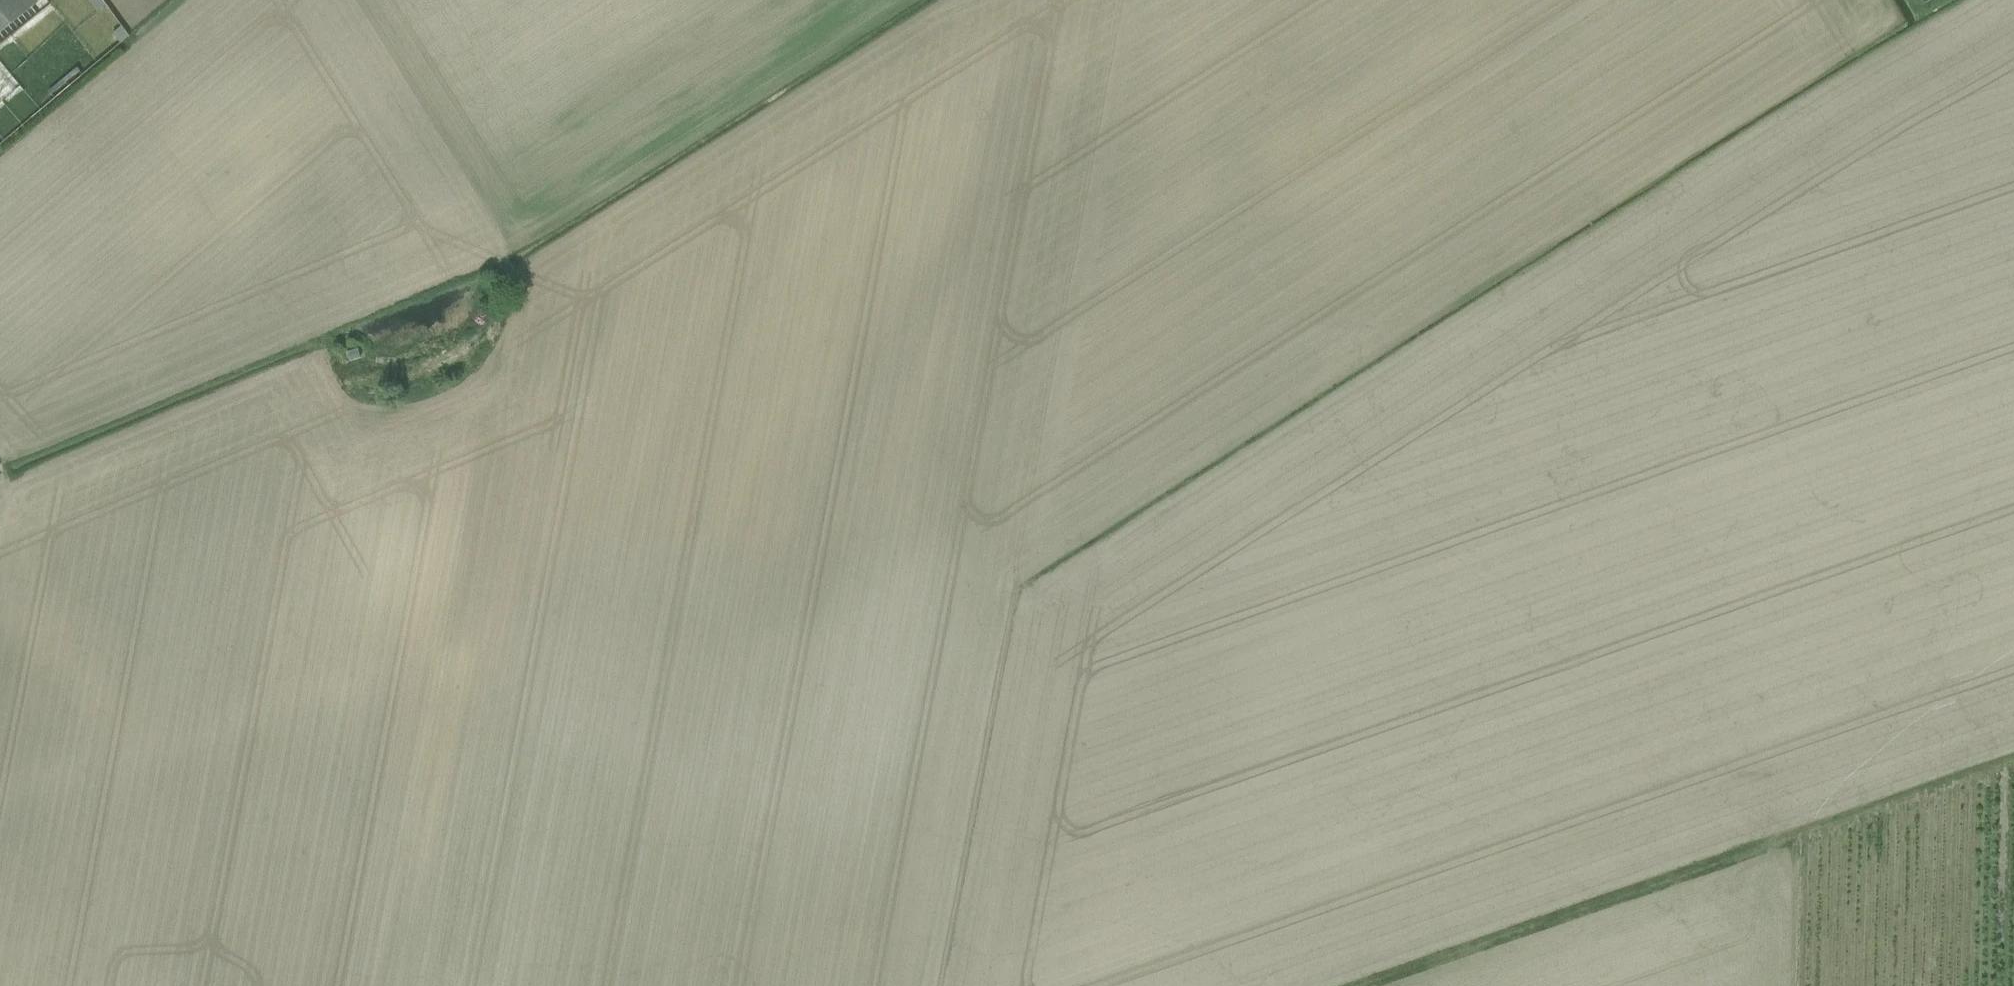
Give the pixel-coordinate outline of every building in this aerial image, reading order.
[(37,2),(35,0),(0,0),(0,32),(37,2)] [(357,348),(339,353),(343,363),(360,358),(357,348)]
